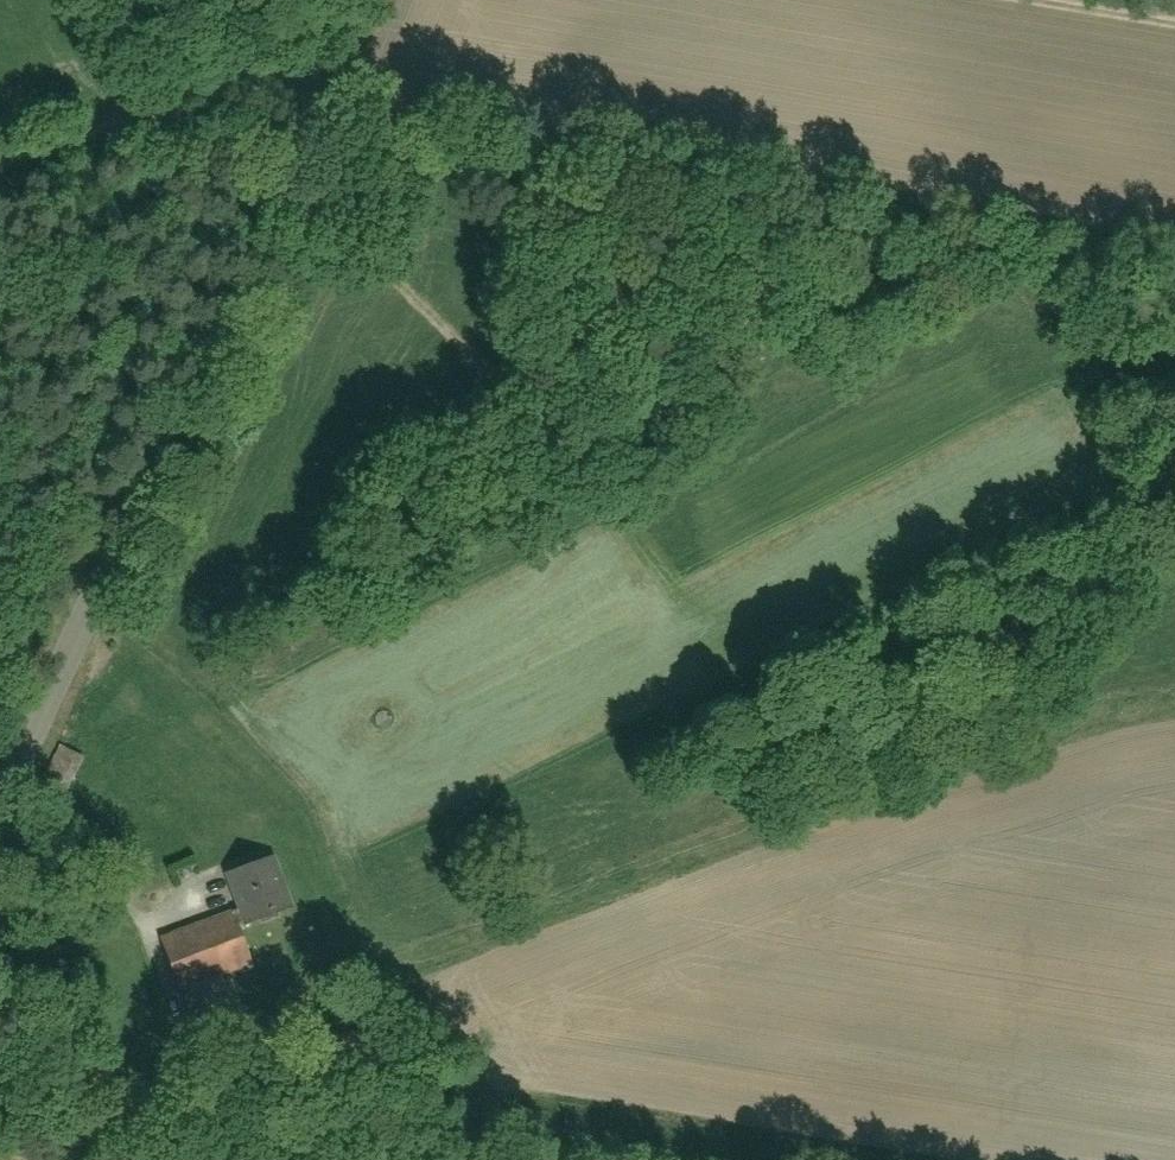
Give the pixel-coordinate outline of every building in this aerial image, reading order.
[(242,909),(161,938),(180,990),(252,963),(239,927),(291,908),(272,856),(229,872),(242,909)]
